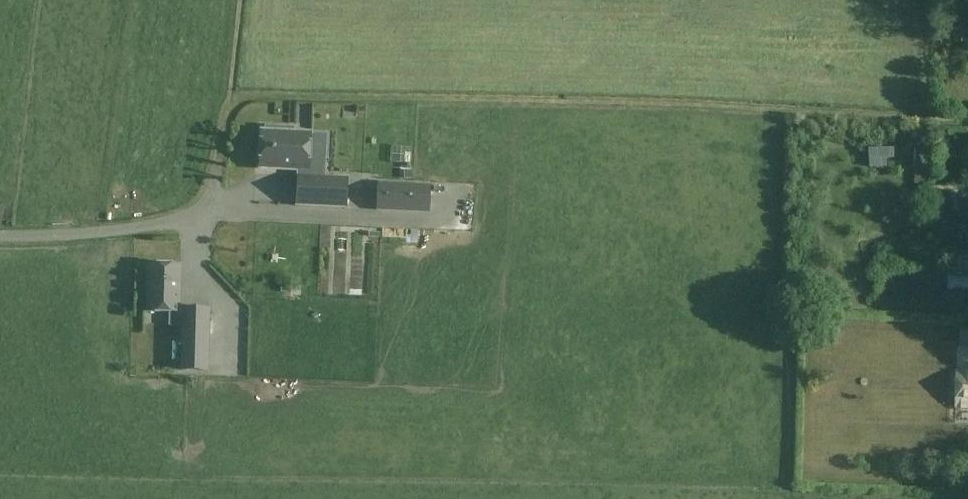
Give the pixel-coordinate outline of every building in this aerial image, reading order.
[(266,127),(266,131),(262,131),(260,169),(302,171),(302,176),(299,176),(297,206),(346,209),(348,179),(324,178),(325,157),(310,157),(311,134),(280,132),(281,128),(266,127)] [(361,140),(361,151),(381,150),(381,140),(361,140)] [(431,183),(378,181),(377,209),(430,211),(431,183)] [(958,192),(945,193),(945,211),(958,210),(958,192)] [(949,254),(950,275),(967,275),(967,254),(949,254)] [(179,312),(181,266),(150,266),(149,312),(179,312)] [(208,371),(210,310),(184,309),(182,370),(208,371)] [(956,408),(967,409),(967,373),(957,373),(956,408)]
